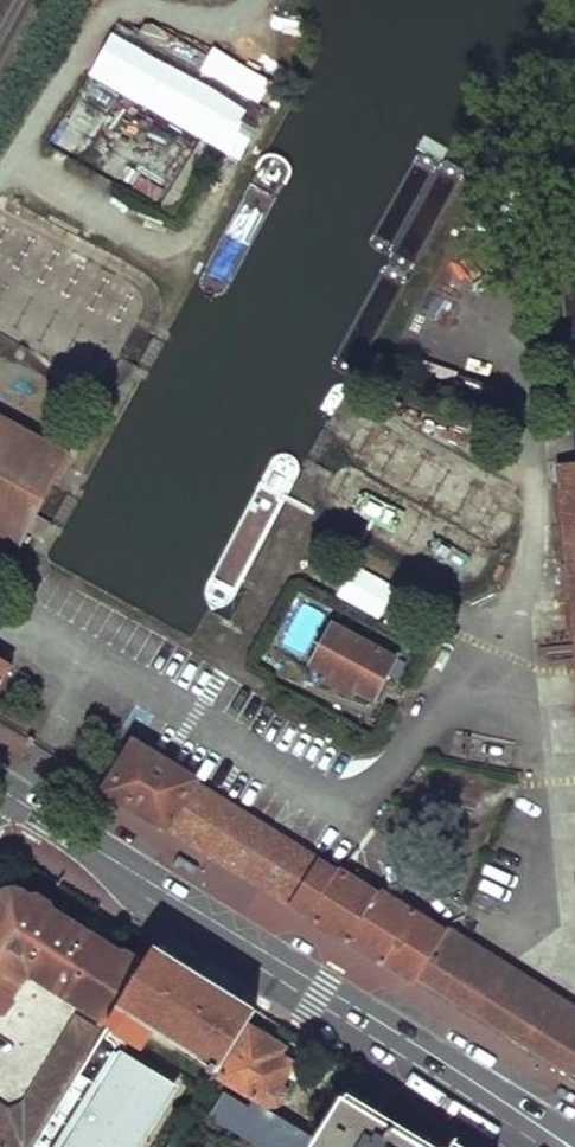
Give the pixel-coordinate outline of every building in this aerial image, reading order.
[(20,547),(36,516),(53,485),(70,452),(0,414),(0,536),(20,547)] [(574,645),(574,464),(558,466),(574,645)] [(305,657),(326,615),(303,603),(281,645),(305,657)] [(569,609),(537,608),(537,624),(569,624),(569,609)] [(315,662),(377,697),(401,656),(337,620),(315,662)] [(573,645),(538,648),(539,663),(574,660),(573,645)] [(9,664),(0,659),(0,679),(9,664)] [(163,826),(311,918),(311,923),(380,966),(383,963),(410,981),(444,927),(379,887),(377,890),(338,867),(336,871),(191,783),(194,779),(129,740),(100,790),(162,828),(163,826)] [(0,901),(0,1009),(27,973),(109,1024),(122,1005),(144,968),(13,883),(0,901)] [(574,1082),(574,1080),(574,1003),(446,924),(444,927),(410,981),(574,1082)] [(154,1024),(222,1066),(233,1048),(256,1011),(185,966),(157,948),(144,968),(122,1005),(154,1024)] [(154,1024),(122,1005),(109,1024),(102,1036),(97,1043),(130,1063),(154,1024)] [(1,1146),(32,1146),(82,1067),(97,1043),(102,1036),(74,1018),(22,1105),(8,1111),(0,1105),(0,1146),(1,1146)] [(82,1067),(158,1115),(173,1090),(130,1063),(97,1043),(82,1067)] [(158,1115),(82,1067),(32,1146),(138,1146),(158,1115)] [(345,1096),(312,1146),(425,1146),(345,1096)]
